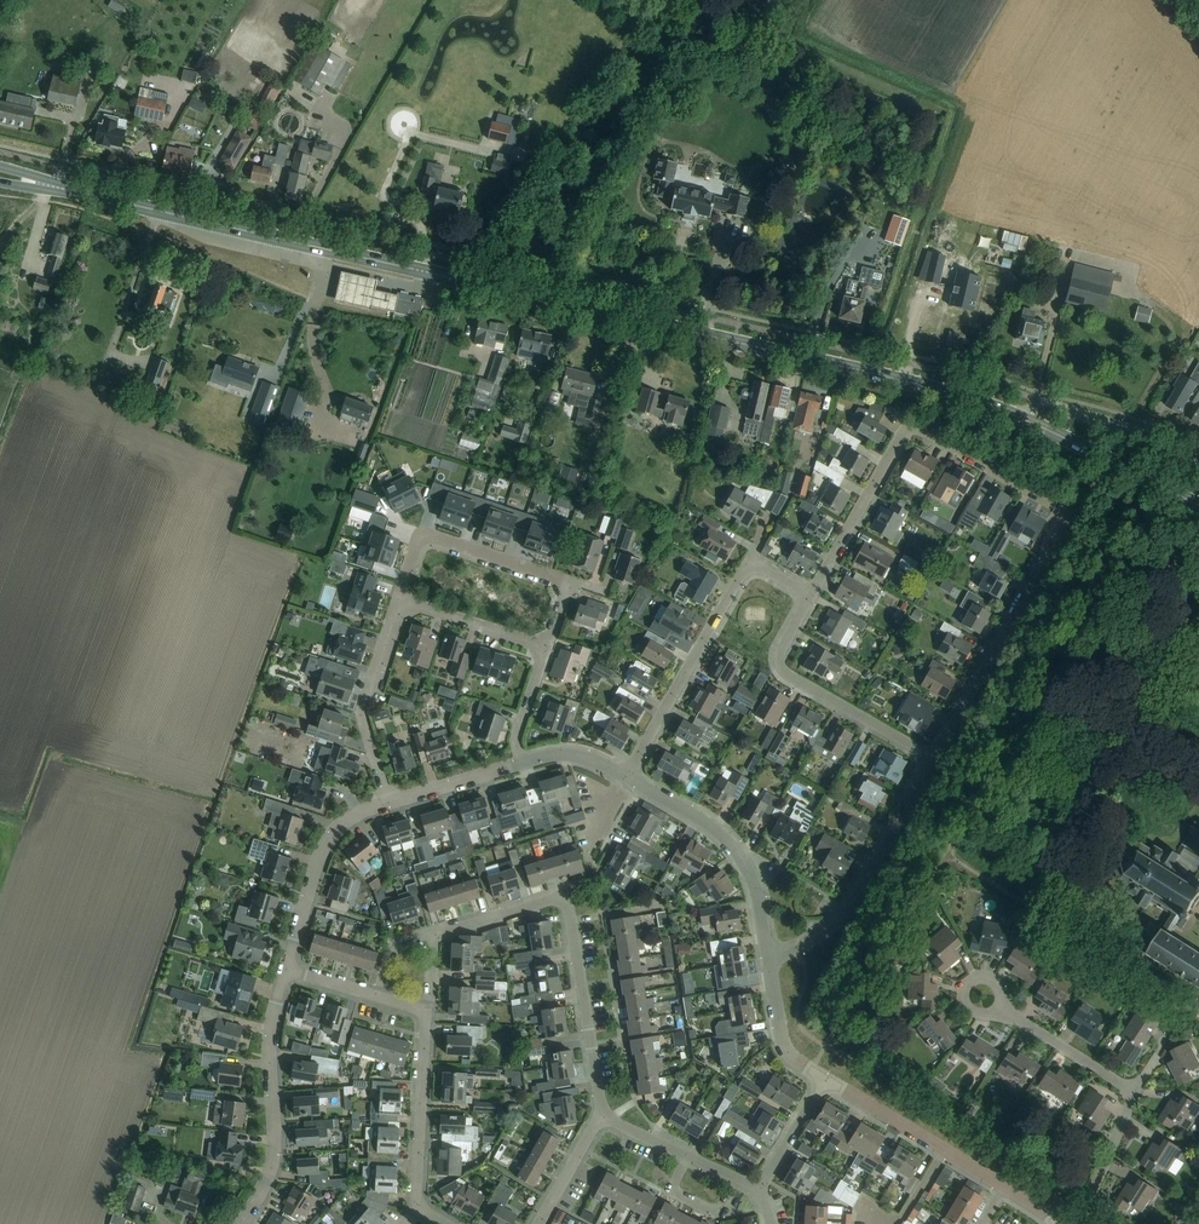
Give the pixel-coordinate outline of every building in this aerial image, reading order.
[(313,43),(293,81),(296,82),(320,95),(326,84),(337,90),(351,64),(317,45),(313,43)] [(96,59),(87,57),(84,75),(93,76),(96,59)] [(53,76),(50,88),(48,100),(75,105),(79,81),(53,76)] [(269,110),(281,88),(271,82),(258,104),(269,110)] [(139,96),(135,115),(163,122),(167,102),(169,94),(141,88),(139,96)] [(186,107),(195,111),(200,102),(191,97),(186,107)] [(36,100),(30,99),(27,109),(0,102),(0,122),(30,129),(36,100)] [(521,120),(498,114),(496,123),(492,121),(487,138),(515,145),(521,120)] [(104,146),(105,144),(121,148),(126,130),(117,128),(119,118),(105,115),(103,125),(99,124),(95,142),(96,142),(96,144),(104,146)] [(237,130),(219,162),(235,170),(252,138),(237,130)] [(329,161),(332,149),(332,147),(315,142),(315,144),(301,140),(298,154),(297,153),(288,186),(285,198),(300,202),(306,177),(304,177),(309,155),(329,161)] [(283,167),(288,146),(279,143),(275,157),(264,155),(261,168),(253,167),(253,168),(250,180),(269,184),(272,172),(272,171),(273,171),(274,167),(275,165),(283,167)] [(166,153),(164,159),(162,171),(189,176),(193,159),(195,150),(179,147),(179,150),(167,147),(166,153)] [(494,161),(491,172),(506,176),(509,164),(511,157),(498,154),(496,161),(494,161)] [(696,218),(697,218),(697,215),(709,218),(710,218),(712,209),(726,212),(726,213),(725,214),(745,218),(744,218),(749,199),(730,194),(730,195),(729,201),(715,198),(715,196),(714,196),(702,193),(702,190),(689,187),(688,190),(676,187),(675,187),(675,189),(670,187),(671,183),(673,183),(673,182),(677,164),(658,159),(658,160),(653,178),(653,179),(661,181),(657,196),(669,199),(667,209),(668,208),(683,212),(682,214),(683,215),(683,214),(696,217),(696,218)] [(712,175),(712,172),(698,170),(699,160),(686,159),(684,172),(712,175)] [(428,164),(424,179),(421,191),(437,194),(434,207),(458,213),(463,191),(453,189),(452,192),(432,188),(434,179),(438,180),(441,167),(428,164)] [(778,167),(770,182),(778,187),(787,172),(778,167)] [(893,216),(885,241),(902,246),(910,221),(893,216)] [(55,234),(52,245),(49,255),(53,256),(48,274),(57,276),(68,237),(55,234)] [(932,253),(925,281),(938,284),(945,256),(932,253)] [(1074,264),(1068,290),(1065,302),(1116,315),(1120,297),(1109,294),(1114,274),(1074,264)] [(842,308),(839,318),(859,323),(862,311),(868,285),(874,287),(881,289),(885,273),(878,271),(862,268),(859,283),(850,281),(847,292),(846,291),(844,298),(842,297),(841,303),(840,308),(842,308)] [(393,312),(396,298),(384,295),(374,293),(375,287),(376,282),(340,274),(339,279),(336,293),(333,304),(369,312),(370,309),(392,314),(393,312)] [(959,274),(950,309),(971,315),(981,280),(959,274)] [(37,278),(33,290),(52,296),(56,284),(37,278)] [(147,291),(144,300),(150,302),(148,307),(161,311),(157,321),(169,325),(173,316),(171,315),(178,294),(166,290),(166,289),(155,285),(153,293),(147,291)] [(396,298),(393,312),(407,316),(408,313),(420,315),(424,298),(397,293),(396,298)] [(1152,310),(1138,306),(1134,321),(1148,324),(1152,310)] [(1046,323),(1033,320),(1035,311),(1023,308),(1021,317),(1018,327),(1015,339),(1041,346),(1046,323)] [(480,320),(477,331),(476,337),(474,343),(494,348),(495,341),(504,343),(508,326),(480,320)] [(516,356),(546,362),(551,336),(522,329),(519,341),(518,348),(516,356)] [(497,398),(502,382),(510,360),(496,355),(487,382),(480,379),(476,391),(497,398)] [(215,364),(209,382),(226,388),(228,382),(251,390),(252,386),(254,379),(258,368),(257,368),(244,364),(245,363),(228,357),(225,368),(215,364)] [(155,358),(147,381),(160,386),(169,363),(155,358)] [(1177,389),(1167,406),(1180,414),(1186,403),(1198,384),(1198,385),(1198,363),(1189,379),(1181,374),(1173,387),(1177,389)] [(567,368),(564,380),(562,388),(592,396),(594,388),(597,376),(567,368)] [(184,379),(192,382),(195,375),(187,372),(184,379)] [(502,382),(497,398),(505,400),(510,385),(502,382)] [(743,433),(760,438),(764,421),(760,420),(765,397),(768,385),(754,382),(752,390),(745,389),(742,390),(741,396),(742,398),(750,400),(748,412),(743,433)] [(764,421),(760,438),(759,442),(768,443),(774,418),(773,418),(775,408),(787,411),(788,402),(791,390),(773,386),(764,421)] [(289,388),(277,426),(297,433),(310,395),(289,388)] [(659,393),(642,388),(635,411),(663,419),(662,421),(682,426),(685,413),(688,402),(669,396),(666,408),(665,411),(655,408),(659,393)] [(260,391),(252,412),(268,418),(276,397),(260,391)] [(816,410),(818,410),(821,398),(800,393),(793,425),(792,429),(805,432),(807,427),(812,428),(816,410)] [(346,398),(342,410),(339,419),(352,423),(354,417),(367,422),(372,408),(346,398)] [(596,420),(601,402),(590,399),(586,417),(596,420)] [(870,403),(868,410),(882,413),(884,406),(876,404),(870,403)] [(731,409),(711,405),(706,426),(726,430),(731,409)] [(882,413),(868,410),(858,408),(851,420),(860,425),(857,431),(878,443),(886,429),(878,424),(882,415),(883,414),(882,413)] [(504,426),(500,436),(513,440),(513,441),(525,444),(531,426),(518,422),(516,429),(504,426)] [(860,441),(827,423),(825,431),(852,447),(841,463),(832,458),(827,467),(840,474),(844,477),(847,479),(851,471),(859,476),(867,461),(854,454),(860,441)] [(554,425),(549,439),(557,442),(562,428),(554,425)] [(903,469),(926,482),(938,461),(928,455),(927,457),(914,450),(903,469)] [(364,461),(356,458),(355,463),(363,466),(364,461)] [(840,474),(820,463),(816,461),(814,469),(816,471),(833,480),(821,501),(839,511),(848,495),(837,489),(844,477),(840,474)] [(942,478),(933,494),(947,503),(954,491),(962,495),(972,477),(957,468),(949,482),(942,478)] [(405,471),(392,477),(408,507),(418,503),(417,501),(419,500),(405,471)] [(799,475),(794,493),(805,496),(811,478),(799,475)] [(408,507),(392,477),(380,483),(395,512),(397,511),(398,512),(408,507)] [(428,499),(437,502),(442,485),(433,482),(428,499)] [(442,485),(437,502),(445,504),(440,519),(443,519),(442,521),(455,526),(465,493),(442,485)] [(770,511),(779,494),(770,491),(749,486),(745,493),(735,488),(729,498),(723,509),(735,515),(739,518),(737,520),(747,526),(759,505),(761,506),(770,511)] [(1008,498),(990,487),(981,503),(974,499),(964,519),(975,524),(981,512),(995,520),(1008,498)] [(535,489),(532,498),(537,500),(540,491),(535,489)] [(355,491),(351,506),(374,513),(378,499),(355,491)] [(479,516),(484,500),(465,493),(455,526),(463,528),(463,526),(466,527),(471,513),(479,516)] [(779,494),(770,511),(778,515),(788,497),(779,494)] [(505,507),(484,500),(479,516),(487,518),(482,533),(485,534),(484,535),(495,539),(505,507)] [(815,506),(806,501),(803,500),(799,507),(809,512),(805,519),(810,521),(805,530),(813,534),(823,540),(832,525),(815,515),(819,508),(815,506)] [(567,502),(565,508),(571,510),(573,504),(567,502)] [(906,512),(899,508),(892,505),(888,511),(882,508),(880,511),(882,512),(872,529),(890,540),(906,512)] [(1017,516),(1010,528),(1004,525),(991,547),(987,554),(995,559),(1010,533),(1014,535),(1017,531),(1034,541),(1045,521),(1033,514),(1034,512),(1023,506),(1017,516)] [(513,527),(521,530),(526,514),(505,507),(495,539),(505,543),(506,541),(508,542),(513,527)] [(370,522),(386,527),(389,518),(373,513),(370,522)] [(526,514),(521,530),(529,533),(524,547),(527,548),(526,550),(537,553),(545,528),(546,528),(548,521),(547,521),(526,514)] [(720,525),(704,516),(699,525),(711,531),(702,547),(708,551),(707,554),(717,560),(719,557),(724,560),(735,542),(716,531),(720,525)] [(616,539),(622,521),(611,517),(605,535),(616,539)] [(545,528),(537,553),(547,557),(548,555),(550,556),(557,535),(566,537),(571,521),(562,518),(560,525),(554,523),(552,530),(546,528),(545,528)] [(622,521),(616,539),(614,547),(626,551),(633,532),(620,527),(622,521)] [(383,535),(386,527),(370,522),(367,531),(374,533),(370,546),(395,554),(399,543),(397,543),(398,540),(383,535)] [(949,522),(944,530),(950,533),(954,525),(949,522)] [(290,544),(294,532),(279,527),(276,540),(290,544)] [(780,535),(790,541),(786,547),(793,551),(788,559),(807,569),(815,554),(799,545),(802,538),(784,527),(780,535)] [(583,534),(577,554),(573,565),(593,572),(604,541),(583,534)] [(882,578),(893,559),(865,543),(854,562),(882,578)] [(985,544),(980,552),(986,556),(987,554),(991,547),(985,544)] [(392,564),(395,554),(370,546),(366,558),(359,556),(356,565),(372,570),(375,561),(389,566),(390,564),(392,564)] [(345,561),(348,552),(334,548),(331,557),(345,561)] [(640,560),(620,553),(617,563),(619,564),(615,579),(631,585),(640,560)] [(1007,568),(986,557),(980,553),(973,566),(986,573),(978,587),(988,593),(998,599),(1007,584),(1000,580),(1007,568)] [(911,574),(917,563),(903,555),(897,567),(911,574)] [(327,562),(324,569),(329,571),(330,574),(337,571),(334,565),(327,562)] [(707,572),(699,568),(698,569),(686,562),(680,573),(692,580),(689,586),(684,583),(681,583),(674,595),(675,599),(685,604),(689,597),(701,604),(709,588),(711,589),(717,578),(707,572)] [(376,577),(359,572),(346,610),(356,613),(357,610),(374,615),(380,595),(371,592),(376,577)] [(879,585),(863,576),(856,572),(852,580),(846,577),(835,595),(846,601),(845,603),(856,610),(862,601),(873,607),(877,599),(873,596),(879,585)] [(640,589),(629,608),(637,613),(647,596),(644,595),(645,592),(640,589)] [(909,590),(906,597),(913,601),(916,594),(909,590)] [(988,602),(968,591),(959,606),(968,611),(961,624),(979,634),(990,614),(984,611),(988,602)] [(603,622),(605,618),(608,606),(588,599),(585,607),(580,605),(576,615),(573,614),(571,620),(574,621),(574,622),(593,628),(596,620),(603,622)] [(683,609),(671,602),(668,608),(670,609),(661,623),(655,619),(650,629),(665,638),(669,631),(681,637),(690,621),(680,615),(683,609)] [(903,602),(900,607),(906,611),(909,605),(903,602)] [(866,622),(851,614),(845,610),(841,617),(830,610),(825,618),(827,618),(819,633),(830,639),(839,644),(839,642),(846,646),(854,631),(847,628),(850,624),(861,630),(866,622)] [(920,610),(911,612),(912,619),(923,617),(925,613),(920,610)] [(961,631),(944,621),(939,629),(947,634),(938,650),(962,664),(971,647),(957,639),(961,631)] [(425,645),(430,631),(412,625),(406,646),(414,648),(410,662),(427,668),(434,648),(425,645)] [(334,657),(334,655),(348,660),(360,664),(364,651),(362,650),(363,646),(365,647),(366,645),(361,643),(365,632),(354,628),(349,627),(345,638),(340,636),(337,645),(331,643),(328,646),(326,650),(327,655),(334,657)] [(664,640),(648,630),(640,643),(647,647),(642,655),(664,667),(672,654),(660,647),(664,640)] [(449,636),(447,635),(440,658),(455,662),(451,675),(463,679),(470,655),(461,653),(465,641),(456,638),(457,637),(449,635),(449,636)] [(900,643),(892,646),(895,655),(903,652),(900,643)] [(607,644),(603,651),(607,653),(611,652),(614,648),(607,644)] [(833,656),(824,650),(813,644),(809,652),(811,653),(803,667),(821,677),(827,668),(837,673),(840,667),(843,662),(833,656)] [(591,650),(588,649),(576,645),(573,654),(561,650),(552,676),(572,683),(579,663),(586,665),(591,650)] [(507,683),(514,659),(481,648),(473,672),(507,683)] [(739,669),(743,662),(726,652),(722,659),(719,657),(712,669),(709,676),(728,686),(731,688),(735,686),(740,678),(735,675),(738,668),(739,669)] [(346,666),(333,662),(320,657),(315,672),(322,675),(320,681),(316,682),(314,686),(318,690),(317,693),(347,703),(354,680),(343,676),(346,667),(357,671),(357,670),(346,666)] [(651,668),(636,660),(633,666),(631,665),(625,675),(627,676),(624,681),(638,689),(648,695),(657,680),(647,675),(651,668)] [(945,667),(933,660),(928,668),(931,669),(922,685),(943,697),(952,681),(941,675),(945,667)] [(609,680),(613,672),(596,663),(592,670),(609,680)] [(764,678),(771,681),(775,671),(768,668),(764,678)] [(598,683),(601,677),(592,672),(589,678),(598,683)] [(882,682),(878,678),(872,684),(876,688),(882,682)] [(279,687),(287,690),(289,682),(281,680),(279,687)] [(695,718),(711,727),(720,711),(715,708),(719,701),(722,702),(727,694),(709,685),(705,691),(701,689),(690,707),(700,713),(697,718),(695,717),(695,718)] [(751,706),(757,696),(740,686),(734,697),(751,706)] [(638,698),(619,687),(615,694),(621,697),(622,701),(616,712),(623,717),(624,715),(636,722),(643,709),(638,706),(642,700),(644,702),(644,701),(638,698)] [(770,688),(764,699),(755,715),(774,726),(783,710),(789,699),(770,688)] [(455,699),(457,691),(452,689),(449,698),(455,699)] [(426,693),(420,697),(424,704),(430,701),(426,693)] [(933,707),(910,694),(901,710),(905,712),(900,722),(922,734),(928,724),(926,723),(929,719),(930,720),(932,717),(929,715),(933,707)] [(417,704),(408,701),(391,696),(388,705),(405,710),(405,709),(415,712),(417,704)] [(580,703),(567,698),(564,707),(550,702),(541,727),(561,734),(566,720),(573,722),(580,703)] [(501,707),(480,701),(476,714),(480,716),(478,721),(481,722),(476,736),(496,743),(501,727),(502,727),(505,718),(498,716),(501,707)] [(511,704),(509,710),(524,714),(526,708),(511,704)] [(749,709),(742,705),(738,712),(745,716),(749,709)] [(811,750),(819,736),(822,730),(816,727),(821,718),(803,707),(797,717),(789,731),(794,734),(798,728),(810,735),(808,738),(810,745),(813,747),(811,750)] [(345,717),(334,713),(324,710),(318,728),(309,725),(306,734),(342,746),(348,728),(342,726),(345,717)] [(629,728),(597,711),(593,719),(594,724),(605,730),(600,738),(605,741),(605,742),(608,744),(608,743),(620,749),(628,736),(623,733),(626,727),(629,729),(629,728)] [(277,715),(275,714),(267,712),(265,720),(272,723),(273,721),(274,722),(273,724),(294,731),(297,720),(277,714),(277,715)] [(711,727),(695,718),(695,719),(697,720),(694,727),(683,720),(675,735),(695,746),(699,739),(709,744),(716,730),(711,727)] [(819,736),(811,750),(835,764),(845,746),(850,749),(854,743),(849,740),(852,735),(835,725),(827,740),(819,736)] [(761,746),(769,751),(779,733),(771,728),(761,746)] [(413,734),(414,739),(418,751),(425,748),(429,762),(450,756),(446,745),(449,744),(445,729),(430,733),(432,741),(426,743),(422,732),(413,734)] [(789,738),(779,733),(769,751),(779,756),(789,738)] [(397,772),(415,767),(408,746),(400,748),(397,739),(388,742),(397,772)] [(866,746),(858,741),(846,762),(854,767),(866,746)] [(347,750),(336,747),(333,746),(330,755),(325,772),(354,782),(359,765),(344,760),(347,750)] [(688,771),(695,760),(677,750),(680,752),(676,758),(665,752),(657,766),(677,778),(682,768),(688,771)] [(878,760),(871,772),(878,776),(880,773),(894,781),(905,762),(886,752),(881,761),(878,760)] [(323,779),(292,768),(288,782),(299,785),(294,800),(320,809),(326,792),(317,789),(318,786),(321,787),(323,779)] [(727,782),(720,778),(716,785),(710,796),(725,804),(732,790),(740,795),(742,790),(748,780),(733,772),(727,782)] [(874,779),(864,773),(855,789),(863,793),(857,802),(863,805),(873,811),(879,802),(884,805),(889,796),(877,789),(881,783),(884,785),(884,784),(874,779)] [(551,779),(558,800),(571,796),(572,802),(574,809),(582,807),(577,792),(570,794),(564,775),(551,779)] [(251,790),(261,793),(264,782),(255,779),(251,790)] [(557,800),(558,800),(551,779),(539,783),(544,801),(537,804),(541,819),(549,816),(547,810),(549,810),(551,811),(557,809),(558,807),(559,807),(557,800)] [(524,788),(511,791),(517,812),(518,812),(518,815),(519,818),(524,817),(524,816),(525,820),(533,818),(534,821),(541,819),(537,804),(529,806),(524,788)] [(510,817),(518,815),(518,812),(517,812),(511,791),(498,795),(503,814),(496,816),(501,831),(508,828),(508,825),(512,824),(510,817)] [(771,816),(771,815),(776,807),(780,799),(766,791),(761,802),(751,796),(750,799),(747,803),(749,804),(742,817),(756,825),(763,812),(771,816)] [(490,820),(484,797),(470,801),(479,829),(490,826),(489,820),(490,820)] [(288,806),(269,799),(266,810),(273,812),(269,826),(278,829),(275,838),(283,841),(295,844),(302,820),(286,815),(288,806),(299,810),(300,809),(288,806)] [(479,829),(470,801),(458,805),(464,825),(466,824),(467,828),(468,832),(479,829)] [(816,815),(805,808),(806,806),(797,801),(793,808),(794,809),(789,819),(781,814),(776,824),(770,834),(773,836),(774,835),(790,844),(798,830),(805,834),(806,832),(809,827),(810,826),(816,815)] [(858,811),(853,808),(840,801),(836,808),(852,817),(843,832),(862,842),(870,827),(865,823),(869,817),(858,811)] [(633,819),(655,832),(659,826),(664,826),(665,826),(671,816),(655,807),(651,814),(639,808),(633,819)] [(776,807),(771,815),(776,818),(781,810),(776,807)] [(432,812),(438,832),(451,828),(449,820),(446,808),(432,812)] [(425,836),(438,832),(432,812),(420,816),(424,828),(425,836)] [(501,833),(501,831),(496,816),(497,818),(490,820),(489,820),(490,826),(493,836),(501,833)] [(651,839),(655,832),(633,819),(626,831),(638,838),(634,845),(650,854),(656,844),(655,843),(651,839)] [(395,823),(401,843),(413,839),(411,831),(408,820),(395,823)] [(545,832),(553,830),(550,820),(542,822),(545,832)] [(401,843),(395,823),(392,824),(391,821),(384,823),(385,826),(382,827),(388,847),(401,843)] [(1196,822),(1190,831),(1198,837),(1198,824),(1196,822)] [(569,839),(581,836),(578,824),(566,827),(569,839)] [(806,832),(812,835),(816,829),(810,826),(809,827),(806,832)] [(458,830),(466,855),(464,846),(471,844),(468,832),(467,828),(458,830)] [(461,856),(466,855),(458,830),(450,833),(455,849),(458,848),(461,856)] [(378,851),(365,834),(357,840),(358,842),(345,852),(357,867),(378,851)] [(841,844),(824,835),(816,848),(829,855),(823,865),(842,876),(851,860),(837,852),(841,844)] [(279,846),(267,843),(253,839),(250,850),(262,854),(259,864),(263,865),(260,877),(283,884),(290,858),(277,854),(279,846)] [(420,842),(426,861),(427,861),(429,868),(435,866),(432,860),(434,859),(428,839),(420,842)] [(540,846),(538,839),(531,841),(533,848),(540,846)] [(686,849),(679,846),(670,861),(684,869),(687,863),(699,870),(709,853),(701,848),(701,846),(691,841),(686,849)] [(420,863),(426,861),(420,842),(414,843),(420,863)] [(1196,876),(1175,863),(1180,855),(1176,853),(1169,848),(1168,849),(1166,847),(1165,848),(1163,847),(1161,848),(1160,848),(1156,845),(1153,850),(1142,843),(1124,847),(1114,862),(1118,880),(1130,886),(1127,891),(1132,894),(1131,895),(1132,897),(1136,900),(1135,902),(1146,909),(1151,901),(1172,914),(1162,930),(1157,927),(1148,941),(1130,929),(1124,938),(1143,950),(1143,951),(1147,954),(1154,958),(1153,959),(1154,960),(1155,959),(1160,962),(1159,963),(1161,964),(1161,963),(1166,966),(1166,967),(1167,968),(1168,967),(1173,970),(1172,971),(1174,972),(1174,971),(1179,974),(1179,975),(1180,976),(1180,975),(1186,978),(1185,979),(1186,980),(1187,979),(1192,983),(1191,983),(1193,984),(1193,983),(1198,987),(1198,988),(1198,952),(1171,934),(1180,920),(1181,917),(1187,921),(1192,914),(1188,912),(1191,908),(1193,909),(1198,900),(1198,896),(1198,895),(1198,871),(1196,876)] [(564,855),(570,875),(584,871),(576,844),(570,846),(571,851),(572,853),(564,855)] [(644,864),(650,854),(634,845),(630,852),(618,845),(612,856),(634,869),(638,863),(644,863),(644,864)] [(513,866),(521,864),(516,849),(508,851),(513,866)] [(388,869),(389,869),(391,877),(407,872),(404,864),(396,866),(391,850),(382,853),(388,869)] [(570,875),(564,855),(557,857),(555,851),(549,852),(556,877),(569,873),(569,875),(570,875)] [(544,880),(556,877),(549,852),(544,854),(546,861),(538,863),(544,883),(544,880)] [(650,854),(646,862),(664,872),(669,864),(650,854)] [(631,876),(634,869),(612,856),(605,868),(607,869),(603,876),(629,891),(635,881),(634,880),(631,876)] [(479,876),(487,874),(483,859),(474,861),(479,876)] [(544,883),(538,863),(530,865),(528,859),(522,861),(527,875),(530,887),(544,883)] [(501,872),(506,891),(512,889),(513,892),(520,890),(516,879),(513,869),(501,872)] [(695,880),(701,890),(703,893),(708,889),(716,901),(723,896),(733,890),(728,881),(729,881),(722,871),(714,877),(709,870),(695,880)] [(499,893),(506,891),(501,872),(488,876),(491,886),(494,898),(501,896),(499,893)] [(352,880),(348,878),(336,875),(331,891),(330,890),(328,898),(332,899),(330,908),(347,913),(350,904),(346,902),(352,880)] [(374,892),(384,884),(381,879),(379,880),(378,878),(369,884),(374,892)] [(462,884),(467,901),(480,897),(475,880),(462,884)] [(399,900),(405,920),(407,920),(408,921),(410,922),(412,921),(414,920),(413,918),(419,916),(414,901),(420,899),(415,883),(406,886),(409,894),(407,894),(408,897),(399,900)] [(405,920),(399,900),(394,902),(393,898),(388,897),(385,898),(382,886),(385,884),(384,884),(374,892),(376,897),(382,918),(390,915),(393,924),(405,920)] [(455,905),(467,901),(462,884),(449,887),(455,905)] [(442,909),(455,905),(449,887),(437,891),(442,909)] [(279,898),(267,894),(256,891),(250,909),(239,905),(234,921),(254,927),(257,919),(269,923),(274,908),(276,908),(279,898)] [(429,913),(442,909),(437,891),(424,895),(429,913)] [(667,899),(662,896),(659,901),(664,905),(667,899)] [(220,902),(211,907),(209,907),(207,913),(215,915),(224,910),(220,902)] [(720,906),(717,906),(700,909),(702,924),(716,922),(717,931),(740,927),(737,910),(721,913),(720,906)] [(658,926),(667,925),(664,911),(656,913),(658,926)] [(1005,947),(1011,918),(999,915),(997,924),(984,921),(981,935),(973,934),(972,937),(970,949),(993,954),(996,941),(1004,943),(1004,946),(1005,947)] [(613,934),(634,931),(633,923),(639,922),(638,916),(611,920),(613,934)] [(530,938),(552,934),(549,921),(518,926),(519,933),(529,931),(530,938)] [(258,933),(247,929),(228,924),(224,938),(237,941),(232,956),(259,964),(265,944),(253,940),(255,932),(258,933)] [(499,927),(501,942),(510,941),(509,937),(507,926),(499,927)] [(961,944),(945,926),(932,937),(934,939),(928,945),(938,956),(932,961),(942,973),(960,958),(951,947),(958,942),(960,945),(961,944)] [(493,945),(501,942),(499,927),(498,927),(482,933),(483,936),(459,935),(458,944),(452,944),(451,957),(473,958),(473,957),(473,951),(481,951),(481,942),(485,941),(485,942),(491,939),(493,945)] [(618,947),(647,943),(646,937),(635,939),(634,931),(613,934),(614,935),(616,934),(618,947)] [(322,956),(327,938),(314,934),(309,952),(322,956)] [(552,934),(530,938),(532,951),(554,948),(552,934)] [(335,960),(340,942),(327,938),(322,956),(335,960)] [(173,948),(190,953),(193,945),(176,939),(173,948)] [(665,954),(671,953),(669,939),(662,940),(665,954)] [(687,949),(700,949),(700,939),(687,940),(687,949)] [(720,965),(745,961),(743,946),(728,949),(726,939),(710,942),(712,956),(718,955),(720,965)] [(347,963),(352,946),(340,942),(335,960),(347,963)] [(637,950),(644,949),(643,944),(647,943),(618,947),(620,960),(618,961),(638,958),(637,950)] [(1038,959),(1016,945),(1013,950),(1007,961),(1008,961),(1010,958),(1017,963),(1011,972),(1031,984),(1038,974),(1031,969),(1038,959)] [(360,967),(365,949),(352,946),(347,963),(360,967)] [(365,949),(360,967),(373,971),(378,953),(365,949)] [(1063,949),(1058,958),(1064,961),(1068,952),(1063,949)] [(514,962),(530,960),(529,951),(513,954),(514,962)] [(671,953),(665,954),(667,968),(674,967),(671,953)] [(472,964),(473,958),(451,957),(451,971),(476,972),(475,980),(493,981),(494,972),(479,972),(482,968),(477,965),(476,966),(472,964)] [(638,958),(618,961),(620,975),(632,973),(647,971),(646,965),(641,965),(640,958),(638,958)] [(530,960),(514,962),(516,970),(531,968),(530,960)] [(745,961),(720,965),(721,974),(715,975),(718,990),(734,987),(733,977),(747,975),(745,961)] [(537,981),(558,978),(556,964),(544,966),(535,967),(537,981)] [(255,979),(243,975),(231,972),(221,1005),(245,1012),(245,1011),(244,1011),(249,993),(250,994),(255,979)] [(929,974),(907,973),(906,983),(911,983),(910,998),(922,999),(922,1007),(935,1008),(936,984),(925,983),(925,975),(929,975),(929,974)] [(623,994),(644,991),(642,983),(649,982),(648,976),(633,978),(621,980),(623,994)] [(521,1005),(527,1004),(537,1003),(535,995),(548,993),(560,991),(558,978),(537,981),(528,982),(530,995),(520,997),(521,1005)] [(493,990),(493,981),(475,980),(475,989),(493,990)] [(1065,995),(1044,982),(1041,986),(1035,997),(1036,997),(1037,994),(1045,999),(1039,1008),(1059,1021),(1066,1010),(1059,1005),(1065,995)] [(449,1001),(478,1002),(478,998),(478,996),(477,994),(476,992),(474,992),(471,991),(471,988),(450,987),(449,1001)] [(729,1012),(753,1008),(750,994),(736,996),(734,989),(717,992),(719,1005),(728,1005),(729,1012)] [(188,1001),(190,1002),(193,994),(181,991),(179,999),(186,1001),(188,1001)] [(627,1007),(652,1003),(652,998),(645,999),(644,991),(623,994),(623,995),(625,995),(627,1007)] [(714,993),(705,994),(706,1000),(708,1000),(709,1004),(715,1003),(714,993)] [(304,1019),(303,1023),(317,1027),(322,1010),(315,1008),(317,1001),(301,996),(295,1017),(304,1019)] [(691,996),(683,998),(686,1019),(694,1018),(691,996)] [(178,999),(177,1005),(184,1008),(186,1001),(179,999),(178,999)] [(679,999),(673,1000),(675,1010),(673,1012),(673,1014),(681,1013),(679,999)] [(478,1002),(449,1001),(449,1014),(468,1015),(467,1023),(489,1024),(489,1016),(479,1015),(480,1002),(478,1002)] [(1090,1008),(1082,1002),(1077,1009),(1071,1020),(1072,1020),(1074,1017),(1081,1022),(1075,1031),(1095,1044),(1102,1033),(1095,1028),(1102,1018),(1089,1010),(1090,1008)] [(627,1021),(648,1018),(647,1010),(653,1009),(652,1003),(627,1007),(630,1020),(627,1021)] [(527,1004),(521,1005),(512,1007),(513,1018),(529,1015),(527,1004)] [(231,1014),(200,1005),(195,1020),(215,1026),(214,1031),(216,1031),(212,1043),(236,1050),(243,1026),(229,1022),(231,1014)] [(330,1005),(327,1016),(324,1026),(323,1029),(323,1031),(325,1033),(330,1034),(333,1033),(334,1029),(337,1030),(334,1041),(344,1044),(349,1028),(342,1026),(347,1009),(330,1005)] [(538,1025),(565,1020),(563,1007),(542,1010),(542,1013),(537,1014),(538,1025)] [(717,1036),(741,1032),(740,1025),(755,1022),(753,1008),(729,1012),(730,1019),(720,1021),(715,1026),(717,1036)] [(1149,1024),(1134,1015),(1120,1036),(1127,1040),(1116,1057),(1130,1066),(1150,1036),(1141,1030),(1145,1023),(1148,1025),(1149,1024)] [(916,1027),(931,1047),(937,1042),(944,1051),(958,1041),(941,1020),(933,1026),(928,1019),(930,1017),(930,1016),(916,1027)] [(648,1018),(627,1021),(630,1035),(657,1031),(656,1025),(649,1026),(648,1018)] [(565,1021),(544,1024),(546,1037),(555,1036),(567,1034),(565,1021)] [(483,1027),(475,1027),(463,1026),(462,1037),(447,1036),(447,1054),(459,1055),(470,1056),(471,1045),(476,1045),(476,1038),(482,1038),(483,1027)] [(362,1054),(368,1031),(354,1027),(347,1050),(362,1054)] [(375,1058),(382,1035),(368,1031),(362,1054),(375,1058)] [(747,1031),(741,1032),(717,1036),(708,1037),(710,1046),(718,1045),(722,1068),(738,1065),(736,1056),(744,1055),(743,1047),(749,1046),(747,1031)] [(1015,1041),(1020,1044),(1026,1034),(1021,1031),(1015,1041)] [(676,1035),(678,1047),(687,1045),(685,1033),(676,1035)] [(389,1062),(396,1039),(382,1035),(375,1058),(389,1062)] [(633,1054),(653,1051),(652,1043),(659,1041),(657,1035),(642,1038),(630,1040),(633,1054)] [(527,1049),(530,1048),(543,1046),(541,1038),(526,1040),(527,1049)] [(396,1039),(389,1062),(404,1067),(411,1043),(396,1039)] [(956,1054),(986,1073),(985,1074),(986,1075),(1000,1053),(998,1051),(977,1039),(972,1048),(965,1043),(967,1040),(966,1039),(956,1054)] [(888,1046),(882,1040),(875,1047),(881,1053),(888,1046)] [(1188,1042),(1182,1046),(1171,1051),(1172,1052),(1175,1051),(1179,1058),(1168,1064),(1179,1085),(1192,1078),(1188,1071),(1198,1066),(1198,1063),(1188,1042)] [(307,1043),(299,1045),(301,1052),(309,1050),(307,1043)] [(543,1046),(530,1048),(531,1056),(547,1053),(546,1046),(543,1046)] [(546,1068),(552,1067),(572,1064),(572,1063),(571,1059),(573,1058),(574,1056),(574,1052),(572,1051),(570,1051),(570,1050),(558,1052),(550,1053),(551,1061),(545,1062),(546,1068)] [(637,1067),(662,1063),(661,1057),(654,1058),(653,1051),(633,1054),(633,1055),(635,1054),(637,1067)] [(227,1056),(215,1054),(202,1052),(201,1066),(220,1068),(218,1083),(228,1085),(240,1086),(242,1066),(225,1064),(227,1056)] [(1008,1054),(1001,1064),(997,1071),(1005,1076),(1007,1074),(1020,1082),(1026,1072),(1033,1076),(1040,1066),(1019,1053),(1014,1062),(1007,1057),(1009,1054),(1008,1054)] [(339,1061),(326,1059),(314,1056),(313,1063),(302,1061),(302,1063),(295,1062),(291,1078),(293,1078),(293,1081),(301,1083),(301,1080),(315,1082),(316,1072),(337,1076),(339,1061)] [(552,1067),(546,1068),(549,1081),(574,1077),(574,1076),(576,1076),(577,1073),(577,1070),(575,1067),(573,1068),(572,1063),(572,1064),(552,1067)] [(637,1081),(658,1078),(656,1070),(663,1069),(662,1063),(637,1067),(639,1080),(637,1081)] [(496,1077),(496,1068),(476,1067),(476,1076),(496,1077)] [(1048,1071),(1038,1085),(1067,1103),(1071,1105),(1077,1096),(1073,1093),(1080,1083),(1060,1070),(1054,1079),(1046,1074),(1048,1071)] [(443,1073),(442,1088),(466,1089),(466,1088),(472,1088),(472,1082),(473,1074),(455,1073),(443,1073)] [(773,1076),(767,1086),(763,1093),(787,1108),(798,1091),(773,1076)] [(929,1083),(935,1088),(940,1082),(934,1077),(929,1083)] [(658,1078),(637,1081),(639,1095),(651,1093),(667,1091),(666,1084),(659,1086),(658,1078)] [(757,1098),(762,1090),(743,1079),(738,1087),(757,1098)] [(380,1101),(401,1102),(401,1090),(394,1089),(394,1083),(372,1081),(372,1088),(375,1089),(375,1093),(380,1094),(380,1101)] [(537,1091),(553,1089),(551,1081),(536,1084),(537,1091)] [(677,1102),(686,1087),(679,1083),(671,1098),(677,1102)] [(353,1095),(353,1088),(353,1086),(343,1087),(344,1095),(353,1095)] [(337,1096),(337,1087),(316,1089),(317,1097),(294,1098),(295,1115),(319,1113),(318,1105),(328,1104),(328,1097),(337,1096)] [(465,1096),(466,1089),(442,1088),(442,1102),(472,1103),(472,1096),(465,1096)] [(567,1088),(542,1092),(544,1101),(538,1103),(538,1106),(540,1111),(543,1114),(545,1116),(551,1116),(553,1116),(555,1116),(556,1125),(576,1121),(572,1095),(569,1096),(567,1088)] [(191,1089),(190,1098),(214,1101),(215,1092),(191,1089)] [(1089,1089),(1084,1097),(1086,1099),(1078,1112),(1089,1118),(1084,1125),(1095,1132),(1108,1112),(1099,1106),(1103,1099),(1106,1101),(1107,1100),(1089,1089)] [(1195,1103),(1184,1097),(1184,1098),(1187,1100),(1182,1107),(1171,1099),(1158,1120),(1171,1128),(1176,1121),(1188,1129),(1198,1112),(1198,1106),(1195,1103)] [(721,1119),(728,1109),(727,1108),(731,1102),(724,1098),(714,1115),(721,1120),(721,1119)] [(216,1106),(213,1123),(222,1124),(230,1125),(242,1127),(245,1103),(233,1101),(224,1100),(224,1101),(217,1100),(217,1105),(216,1105),(216,1106)] [(400,1115),(401,1102),(380,1101),(380,1102),(371,1101),(370,1120),(388,1121),(389,1114),(400,1115)] [(738,1129),(756,1141),(759,1142),(762,1137),(768,1140),(779,1122),(773,1118),(777,1110),(761,1101),(753,1114),(760,1118),(756,1125),(728,1109),(721,1119),(738,1129)] [(494,1106),(495,1103),(475,1102),(474,1111),(494,1112),(494,1106)] [(823,1132),(837,1109),(826,1102),(820,1112),(817,1110),(805,1129),(813,1134),(817,1128),(823,1132)] [(683,1129),(694,1111),(679,1103),(675,1110),(669,1120),(683,1129)] [(978,1110),(972,1106),(968,1112),(974,1116),(978,1110)] [(694,1111),(683,1129),(698,1138),(712,1114),(705,1109),(701,1116),(694,1111)] [(832,1137),(830,1142),(837,1146),(844,1134),(839,1131),(848,1116),(837,1109),(823,1132),(832,1137)] [(454,1141),(469,1142),(478,1143),(478,1127),(464,1126),(465,1117),(441,1116),(440,1133),(455,1134),(454,1141)] [(333,1119),(323,1120),(311,1121),(312,1129),(296,1130),(297,1146),(309,1145),(318,1144),(318,1138),(327,1137),(327,1129),(333,1128),(333,1119)] [(359,1128),(360,1120),(352,1120),(351,1128),(359,1128)] [(388,1128),(388,1121),(370,1120),(370,1127),(373,1127),(372,1140),(399,1141),(399,1129),(388,1128)] [(511,1129),(515,1131),(519,1124),(515,1122),(511,1129)] [(859,1152),(872,1130),(861,1123),(851,1138),(844,1134),(837,1146),(850,1154),(853,1148),(859,1152)] [(1060,1123),(1055,1130),(1062,1135),(1067,1128),(1060,1123)] [(512,1137),(515,1131),(511,1129),(507,1135),(512,1137)] [(756,1141),(738,1129),(735,1134),(730,1142),(736,1146),(731,1154),(732,1154),(730,1158),(730,1162),(739,1167),(742,1166),(744,1162),(752,1166),(760,1153),(748,1145),(752,1139),(756,1141)] [(237,1133),(220,1130),(219,1143),(217,1143),(215,1161),(229,1162),(241,1163),(243,1146),(236,1145),(237,1133)] [(874,1169),(882,1157),(875,1152),(884,1137),(872,1130),(859,1152),(865,1155),(861,1161),(874,1169)] [(537,1143),(553,1152),(559,1140),(549,1134),(543,1131),(537,1143)] [(154,1148),(167,1147),(167,1137),(154,1137),(154,1148)] [(1184,1151),(1176,1146),(1165,1139),(1165,1140),(1168,1142),(1163,1149),(1153,1143),(1140,1163),(1152,1170),(1157,1164),(1168,1171),(1176,1158),(1179,1160),(1184,1151)] [(398,1154),(399,1141),(372,1140),(369,1140),(368,1159),(386,1160),(386,1153),(398,1154)] [(469,1142),(454,1141),(452,1141),(451,1148),(439,1148),(438,1164),(440,1164),(439,1174),(459,1175),(460,1160),(468,1161),(469,1142)] [(813,1149),(812,1149),(802,1142),(797,1150),(808,1157),(813,1149)] [(483,1144),(481,1148),(482,1151),(486,1153),(489,1152),(491,1148),(490,1145),(486,1143),(483,1144)] [(546,1163),(553,1152),(537,1143),(531,1154),(546,1163)] [(502,1154),(506,1147),(502,1144),(498,1151),(502,1154)] [(897,1174),(909,1153),(898,1146),(889,1161),(882,1157),(874,1169),(882,1174),(893,1181),(897,1174)] [(520,1164),(524,1156),(506,1148),(502,1156),(520,1164)] [(502,1154),(498,1151),(494,1158),(499,1161),(502,1154)] [(909,1153),(897,1174),(903,1178),(900,1183),(905,1186),(903,1190),(910,1194),(917,1183),(919,1179),(912,1175),(921,1160),(909,1153)] [(540,1175),(546,1163),(531,1154),(524,1166),(540,1175)] [(322,1186),(329,1187),(328,1170),(319,1171),(318,1158),(309,1159),(296,1160),(298,1175),(309,1174),(310,1184),(322,1186)] [(790,1170),(814,1184),(817,1178),(811,1174),(815,1168),(797,1158),(790,1170)] [(371,1166),(371,1178),(375,1179),(396,1180),(397,1167),(386,1167),(386,1160),(368,1159),(367,1166),(371,1166)] [(533,1186),(540,1175),(524,1166),(518,1178),(522,1180),(533,1186)] [(935,1183),(943,1188),(953,1171),(945,1166),(938,1178),(935,1183)] [(171,1187),(164,1206),(188,1214),(189,1211),(194,1213),(208,1174),(191,1168),(187,1179),(184,1178),(179,1190),(171,1187)] [(836,1197),(814,1184),(790,1170),(783,1182),(801,1192),(804,1186),(810,1190),(817,1194),(813,1201),(833,1202),(836,1197)] [(609,1198),(619,1179),(606,1173),(594,1197),(599,1200),(602,1194),(609,1198)] [(465,1182),(459,1178),(440,1189),(440,1190),(445,1200),(446,1199),(453,1203),(452,1204),(473,1216),(484,1197),(463,1185),(465,1182)] [(396,1192),(396,1180),(375,1179),(371,1179),(370,1191),(366,1190),(366,1197),(385,1205),(385,1192),(396,1192)] [(619,1210),(630,1187),(618,1182),(619,1179),(609,1198),(616,1201),(613,1207),(619,1210)] [(1158,1191),(1150,1186),(1140,1179),(1139,1180),(1142,1182),(1138,1189),(1128,1183),(1115,1203),(1127,1211),(1131,1204),(1142,1211),(1151,1198),(1153,1200),(1158,1191)] [(146,1188),(134,1184),(130,1183),(122,1207),(138,1212),(146,1188)] [(503,1185),(500,1183),(493,1193),(487,1204),(496,1209),(488,1223),(489,1223),(512,1223),(517,1216),(504,1208),(513,1191),(503,1185)] [(943,1188),(935,1183),(928,1194),(933,1197),(939,1186),(943,1188)] [(843,1193),(857,1201),(860,1194),(847,1186),(843,1193)] [(958,1197),(976,1208),(980,1201),(981,1201),(983,1197),(964,1186),(958,1197)] [(313,1198),(306,1193),(295,1187),(285,1204),(288,1205),(284,1212),(300,1222),(310,1207),(308,1206),(313,1198)] [(642,1194),(630,1187),(619,1210),(624,1212),(627,1206),(634,1210),(642,1194)] [(642,1194),(634,1210),(641,1214),(638,1220),(644,1223),(656,1198),(643,1192),(642,1194)] [(853,1207),(857,1201),(843,1193),(839,1199),(853,1207)] [(930,1202),(933,1197),(928,1194),(925,1200),(930,1202)] [(884,1196),(880,1202),(887,1206),(890,1200),(884,1196)] [(385,1205),(366,1197),(362,1203),(367,1208),(359,1217),(367,1223),(382,1223),(384,1222),(376,1215),(385,1205)] [(972,1215),(976,1208),(958,1197),(951,1207),(970,1219),(972,1215)] [(677,1209),(664,1202),(653,1223),(660,1223),(661,1223),(669,1223),(677,1209)] [(594,1214),(598,1207),(591,1203),(588,1211),(594,1214)] [(561,1213),(570,1219),(576,1210),(567,1204),(561,1213)] [(803,1219),(826,1221),(827,1207),(806,1205),(805,1214),(804,1213),(803,1219)] [(970,1219),(951,1207),(945,1219),(954,1223),(966,1223),(967,1222),(968,1222),(970,1219)] [(584,1218),(588,1212),(583,1209),(580,1216),(584,1218)] [(688,1217),(676,1211),(677,1209),(669,1223),(685,1223),(688,1217)] [(915,1217),(919,1212),(914,1209),(910,1214),(915,1217)] [(274,1212),(267,1223),(294,1223),(274,1212)] [(359,1217),(356,1214),(348,1223),(367,1223),(359,1217)] [(911,1223),(915,1217),(910,1214),(907,1220),(911,1223)]
